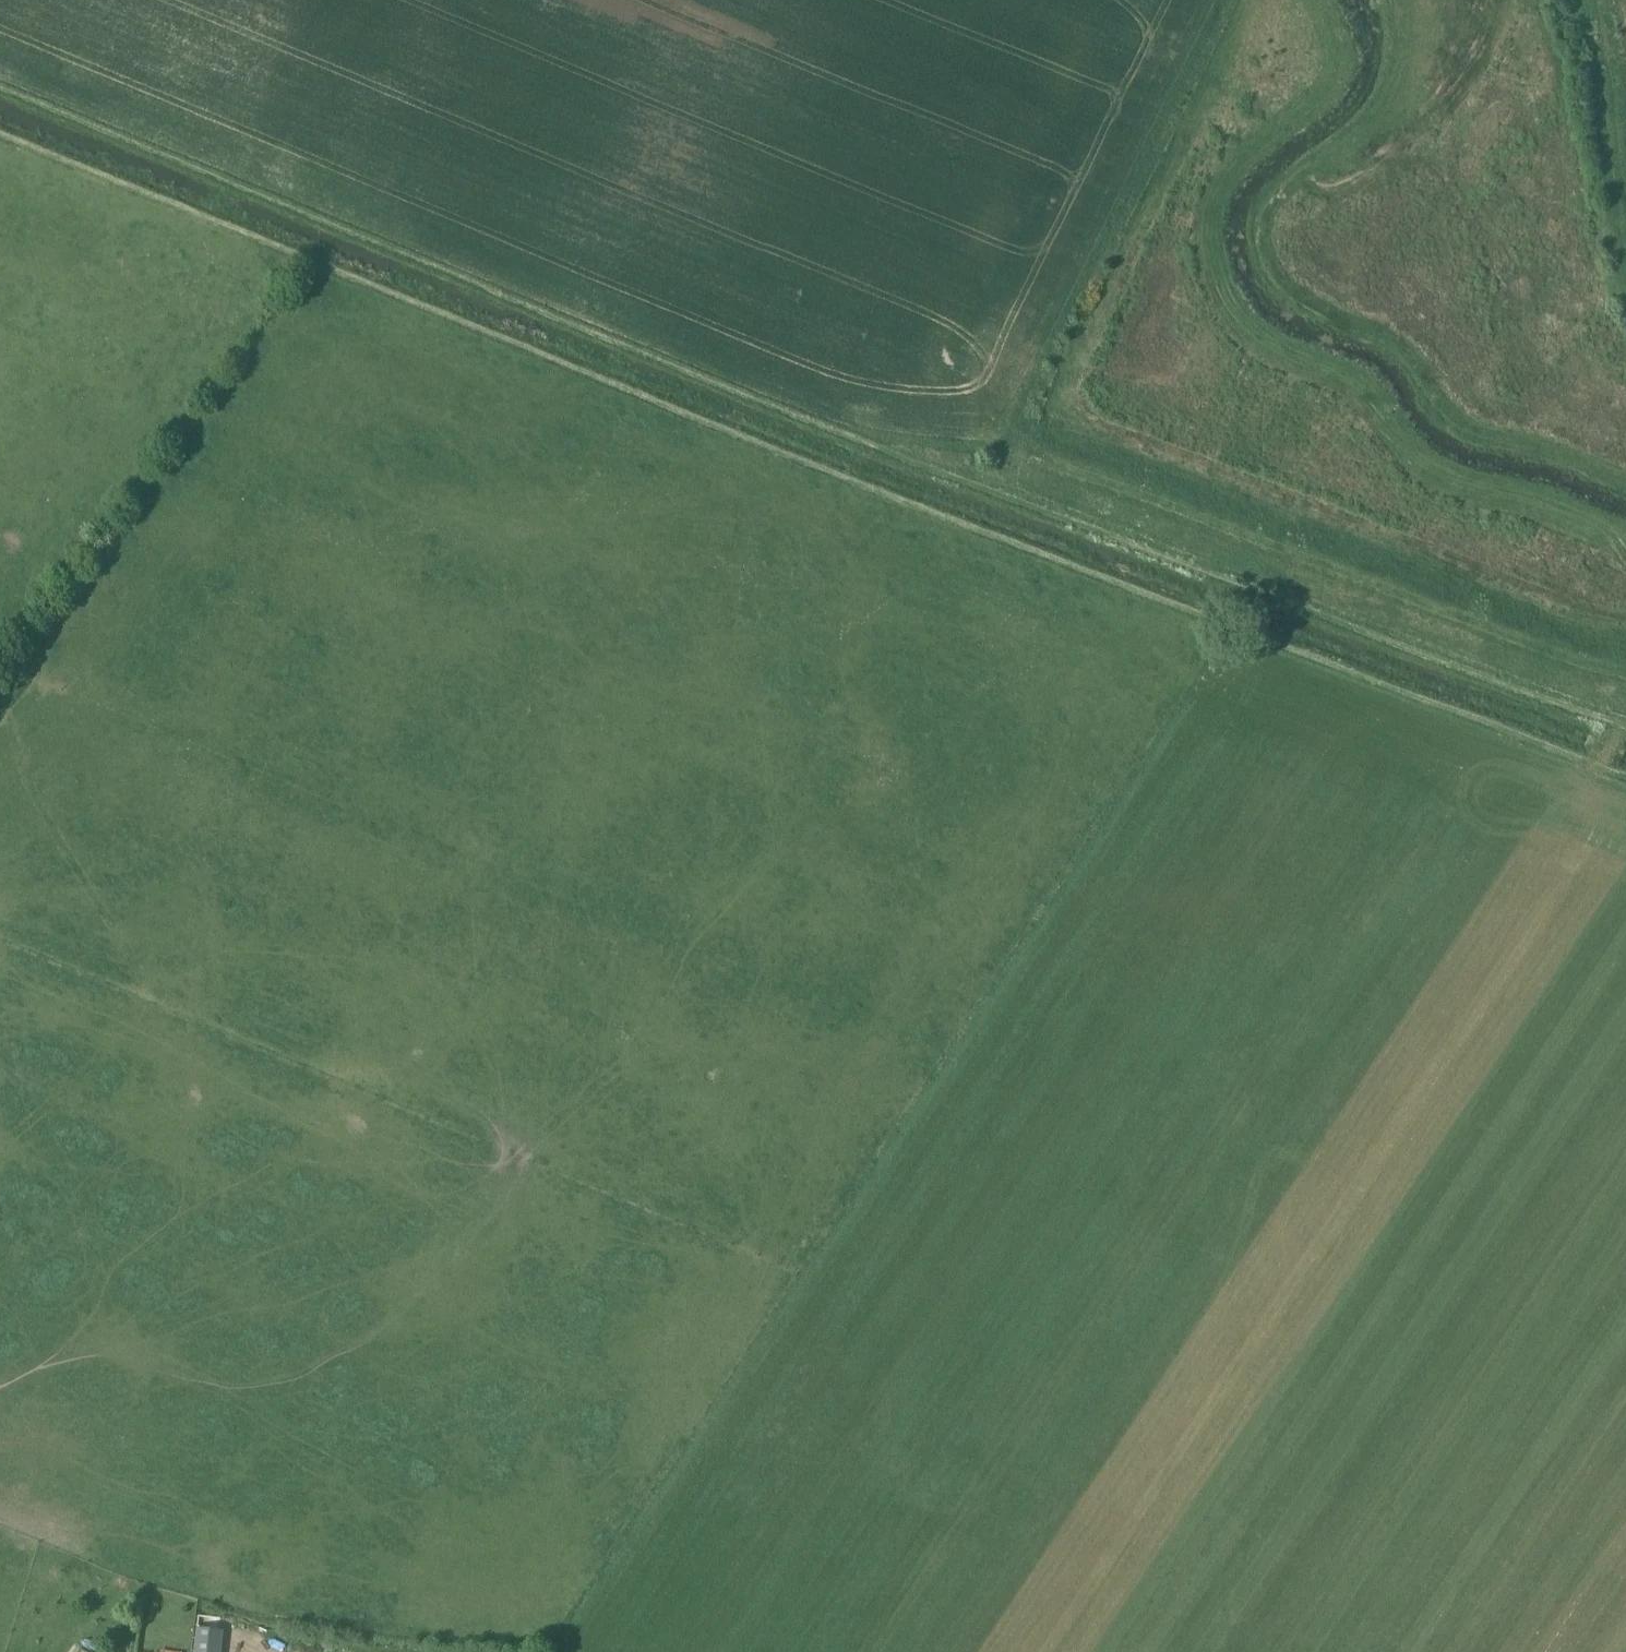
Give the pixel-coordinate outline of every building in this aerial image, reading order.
[(194,1651),(216,1651),(218,1635),(197,1632),(194,1651)]
